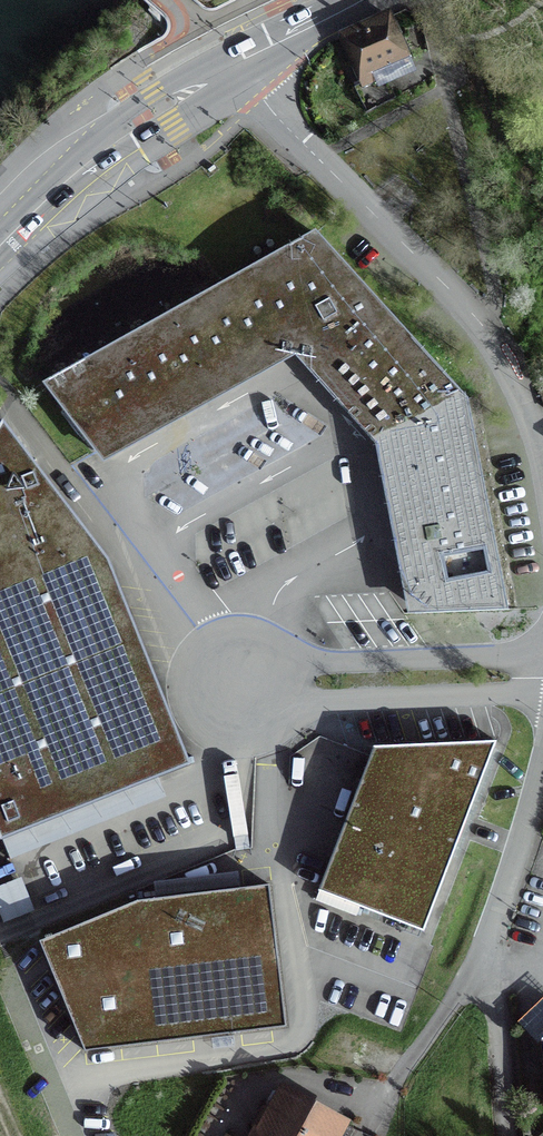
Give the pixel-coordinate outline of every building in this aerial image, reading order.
[(407,60),(388,18),(340,40),(361,87),(409,65),(407,60)] [(407,614),(507,610),(467,402),(313,235),(42,389),(102,465),(296,359),(376,448),(407,614)] [(107,561),(1,423),(0,425),(0,841),(189,766),(107,561)] [(313,892),(425,932),(493,743),(370,745),(313,892)] [(40,940),(84,1052),(286,1028),(269,884),(134,900),(40,940)] [(341,1123),(284,1091),(259,1135),(335,1135),(341,1123)]
